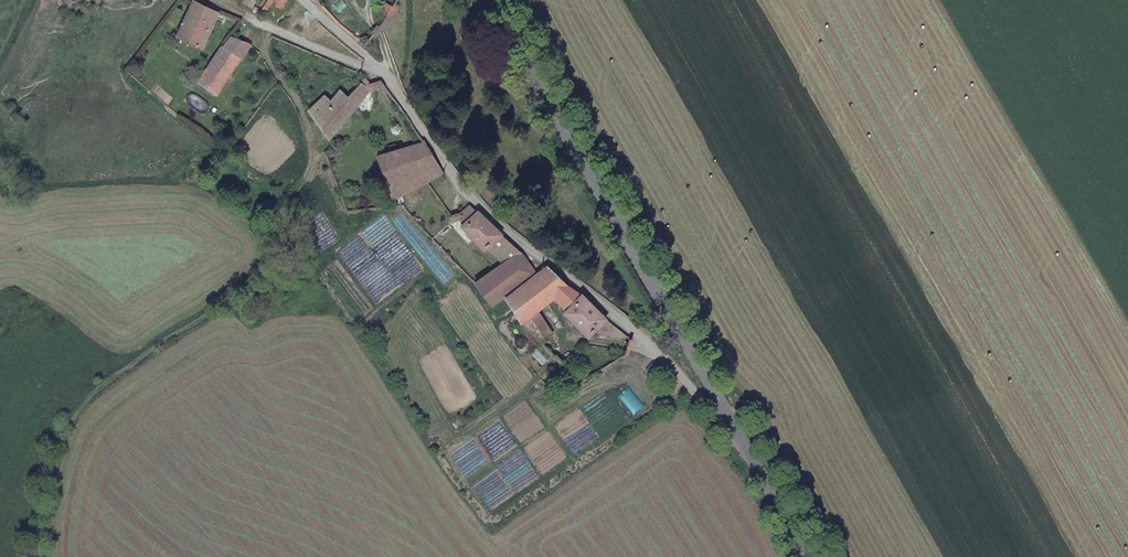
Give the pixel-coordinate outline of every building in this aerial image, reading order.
[(292,2),(290,0),(272,0),(277,4),(268,14),(277,20),(292,2)] [(337,25),(350,11),(339,0),(318,0),(316,3),(337,25)] [(216,13),(189,3),(177,33),(174,35),(203,47),(216,13)] [(380,12),(389,19),(396,9),(387,3),(380,12)] [(248,49),(228,36),(223,44),(215,57),(197,84),(215,97),(243,55),(248,49)] [(210,53),(215,57),(223,44),(218,41),(210,53)] [(259,58),(249,47),(248,49),(243,55),(253,64),(259,58)] [(308,110),(328,140),(369,92),(358,84),(347,97),(338,91),(330,100),(324,96),(308,110)] [(367,131),(356,133),(359,143),(370,140),(367,131)] [(443,175),(421,141),(398,149),(396,142),(385,146),(388,153),(377,156),(392,200),(394,199),(443,175)] [(479,211),(470,202),(453,219),(461,228),(479,211)] [(460,268),(492,306),(503,298),(536,273),(521,253),(479,211),(461,228),(485,252),(490,247),(504,261),(487,275),(472,259),(460,268)] [(536,273),(503,298),(523,324),(539,312),(556,299),(571,288),(544,267),(536,273)] [(580,295),(571,288),(556,299),(566,312),(580,295)] [(588,337),(605,320),(580,295),(566,312),(588,337)] [(523,324),(540,342),(552,334),(539,312),(523,324)]
